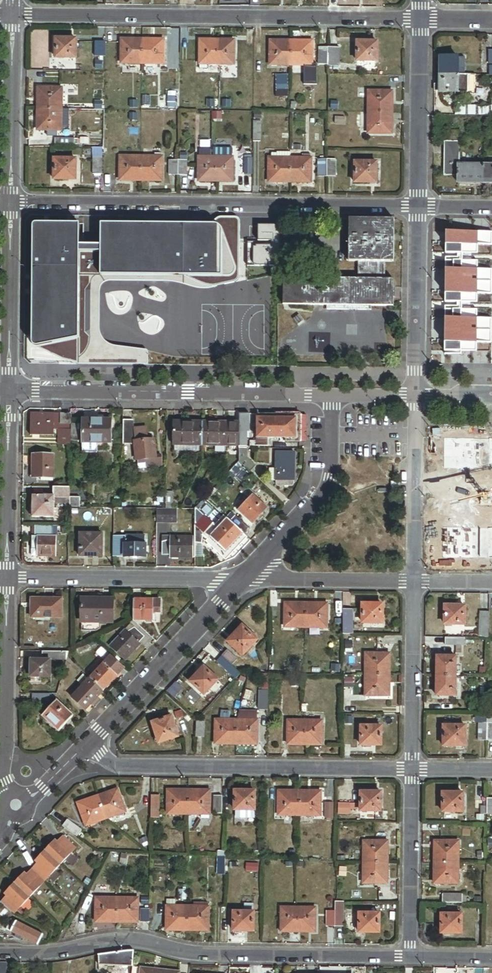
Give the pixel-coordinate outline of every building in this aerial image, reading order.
[(75,59),(75,40),(56,40),(56,59),(75,59)] [(142,64),(142,41),(122,41),(122,64),(142,64)] [(163,41),(142,41),(142,64),(163,64),(163,41)] [(213,52),(214,42),(201,41),(200,65),(220,65),(220,54),(217,54),(217,52),(213,52)] [(234,42),(214,42),(213,52),(217,52),(217,54),(220,54),(220,65),(234,65),(234,42)] [(291,66),(291,42),(271,42),(270,65),(291,66)] [(312,43),(291,42),(291,66),(305,66),(305,70),(312,70),(312,66),(312,43)] [(105,57),(105,43),(95,43),(94,57),(105,57)] [(377,62),(377,43),(358,43),(357,62),(377,62)] [(188,46),(180,46),(179,66),(188,66),(188,46)] [(254,65),(254,48),(245,48),(245,65),(254,65)] [(328,66),(329,48),(320,48),(319,66),(328,66)] [(329,48),(328,66),(328,67),(339,67),(340,48),(329,48)] [(440,57),(440,75),(458,76),(459,57),(440,57)] [(70,81),(70,72),(57,72),(56,72),(55,81),(70,81)] [(155,74),(142,74),(142,87),(154,88),(154,82),(155,82),(155,74)] [(458,76),(440,75),(440,84),(440,91),(440,93),(458,93),(458,92),(458,76)] [(465,76),(458,76),(458,92),(467,92),(467,76),(465,76)] [(475,76),(467,76),(467,92),(475,92),(475,76)] [(289,77),(276,77),(276,98),(289,98),(289,77)] [(38,109),(61,110),(62,89),(38,89),(38,109)] [(369,113),(392,114),(392,93),(369,93),(369,113)] [(490,99),(490,107),(480,107),(480,116),(491,116),(491,99),(490,99)] [(461,107),(455,107),(455,115),(480,116),(480,107),(461,107)] [(61,129),(61,110),(38,109),(38,130),(61,130),(61,129)] [(69,110),(61,110),(61,129),(66,129),(69,126),(69,110)] [(392,135),(392,114),(369,113),(369,134),(392,135)] [(458,131),(445,131),(445,143),(458,143),(458,131)] [(75,139),(54,139),(54,148),(75,148),(75,139)] [(459,166),(460,166),(460,143),(458,143),(445,143),(444,176),(459,176),(459,166)] [(115,156),(115,145),(107,145),(107,156),(115,156)] [(102,158),(102,148),(93,148),(93,158),(102,158)] [(199,182),(219,182),(219,171),(215,171),(215,170),(212,170),(212,159),(211,159),(211,151),(200,151),(199,159),(199,182)] [(154,158),(141,158),(141,181),(161,181),(162,158),(160,158),(161,154),(154,154),(154,158)] [(219,171),(219,182),(232,182),(232,154),(226,154),(226,159),(212,159),(212,170),(215,170),(215,171),(219,171)] [(290,160),(290,154),(277,154),(277,155),(272,154),(272,160),(269,160),(269,182),(290,183),(290,160)] [(303,160),(290,160),(290,183),(310,183),(311,156),(303,156),(303,160)] [(102,175),(102,158),(93,158),(93,175),(102,175)] [(141,181),(141,158),(120,158),(120,181),(141,181)] [(75,180),(75,160),(54,160),(54,180),(75,180)] [(327,177),(327,160),(318,160),(318,177),(327,177)] [(327,177),(327,178),(335,178),(335,160),(327,160),(327,177)] [(178,177),(178,161),(169,161),(169,177),(178,177)] [(180,161),(178,161),(178,177),(187,177),(187,161),(185,161),(180,161)] [(376,184),(376,164),(355,164),(355,184),(376,184)] [(459,184),(484,185),(484,166),(460,166),(459,166),(459,176),(459,184)] [(484,185),(491,185),(491,166),(484,166),(484,185)] [(397,221),(350,220),(349,263),(358,263),(387,263),(396,263),(397,221)] [(80,224),(37,225),(34,347),(38,346),(78,338),(80,277),(93,277),(104,277),(106,277),(225,283),(227,230),(105,227),(105,258),(80,258),(80,224)] [(446,232),(446,254),(465,254),(465,256),(472,256),(472,245),(491,246),(491,233),(446,232)] [(446,261),(446,303),(471,303),(471,294),(491,294),(491,270),(472,270),(472,260),(465,259),(465,261),(446,261)] [(386,281),(387,263),(358,263),(358,280),(386,281)] [(100,288),(103,281),(97,273),(93,277),(90,282),(90,337),(86,348),(78,355),(78,362),(148,363),(148,349),(110,344),(104,339),(100,333),(100,288)] [(395,281),(386,281),(358,280),(284,279),(284,306),(327,306),(373,307),(395,307),(395,281)] [(446,310),(445,353),(471,353),(471,341),(491,341),(491,335),(491,319),(471,318),(471,308),(465,308),(465,310),(446,310)] [(239,414),(239,423),(239,431),(247,431),(249,431),(249,414),(239,414)] [(301,415),(258,414),(257,438),(269,438),(286,438),(286,443),(300,443),(301,415)] [(54,430),(54,415),(31,415),(31,436),(54,436),(54,430)] [(61,425),(62,415),(54,415),(54,430),(59,430),(71,430),(71,425),(61,425)] [(71,425),(71,415),(62,415),(61,425),(71,425)] [(83,420),(83,444),(97,444),(111,444),(111,420),(103,420),(97,420),(83,420)] [(135,420),(123,420),(123,444),(134,444),(135,420)] [(203,446),(203,422),(184,422),(184,424),(175,424),(175,446),(200,446),(203,446)] [(213,422),(203,422),(203,446),(226,446),(226,425),(213,425),(213,422)] [(239,423),(226,422),(226,425),(226,446),(239,446),(239,431),(239,423)] [(80,425),(72,425),(71,441),(79,441),(80,425)] [(59,430),(59,446),(71,446),(71,430),(59,430)] [(269,438),(257,438),(257,447),(269,447),(269,438)] [(147,460),(156,459),(154,440),(135,442),(137,461),(138,461),(147,460)] [(97,444),(83,444),(83,453),(97,453),(97,444)] [(247,453),(239,452),(239,462),(244,467),(250,473),(256,466),(247,458),(247,453)] [(33,478),(41,478),(53,478),(53,456),(33,456),(33,478)] [(274,456),(274,474),(274,485),(292,485),(292,456),(274,456)] [(157,468),(156,459),(147,460),(148,469),(157,468)] [(147,460),(138,461),(139,470),(148,469),(147,460)] [(239,462),(229,473),(234,478),(244,467),(239,462)] [(70,488),(53,488),(53,497),(54,497),(54,498),(70,498),(70,497),(70,488)] [(248,502),(239,511),(253,524),(268,509),(253,496),(248,502)] [(54,505),(54,498),(54,497),(53,497),(32,497),(32,518),(54,518),(54,505)] [(80,497),(70,497),(70,498),(70,508),(80,508),(80,497)] [(54,498),(54,505),(65,505),(65,508),(70,508),(70,498),(54,498)] [(205,498),(196,508),(214,524),(219,529),(228,520),(205,498)] [(237,509),(239,511),(248,502),(246,501),(237,509)] [(177,523),(177,509),(157,509),(157,523),(177,523)] [(232,524),(238,518),(233,514),(228,520),(232,524)] [(238,519),(233,525),(244,534),(249,529),(238,519)] [(202,544),(203,539),(206,537),(208,539),(206,541),(223,557),(223,556),(227,553),(230,556),(247,538),(244,534),(233,525),(232,524),(228,520),(219,529),(214,524),(204,535),(195,535),(195,544),(202,544)] [(56,557),(56,527),(35,526),(35,537),(32,537),(32,557),(56,557)] [(103,534),(80,534),(80,557),(102,557),(103,534)] [(145,537),(114,537),(114,558),(145,558),(145,553),(148,553),(148,548),(145,548),(145,537)] [(194,537),(171,537),(171,556),(171,558),(193,559),(194,537)] [(61,600),(31,599),(31,618),(61,619),(61,600)] [(113,600),(98,600),(98,602),(82,602),(82,622),(112,622),(113,600)] [(153,600),(133,600),(133,621),(152,621),(152,613),(153,600)] [(306,628),(306,605),(285,605),(285,627),(306,628)] [(327,605),(306,605),(306,628),(327,628),(327,605)] [(383,605),(363,605),(363,624),(383,624),(383,605)] [(465,606),(445,606),(445,624),(464,625),(465,606)] [(353,610),(343,610),(343,635),(353,635),(353,610)] [(489,638),(489,612),(480,612),(480,638),(489,638)] [(340,618),(332,618),(331,634),(340,635),(340,618)] [(125,630),(129,634),(135,629),(131,625),(125,630)] [(243,627),(228,643),(243,656),(257,641),(243,627)] [(135,629),(129,634),(139,643),(144,638),(135,629)] [(139,643),(129,634),(125,630),(109,647),(125,662),(141,645),(139,643)] [(228,651),(222,656),(232,666),(238,661),(228,651)] [(68,658),(69,652),(42,652),(42,661),(50,661),(67,661),(68,658)] [(366,662),(366,676),(390,676),(390,655),(366,655),(366,662)] [(124,669),(111,657),(104,664),(117,677),(118,677),(124,669)] [(240,675),(222,657),(217,662),(235,680),(240,675)] [(437,657),(437,677),(455,677),(455,658),(437,657)] [(50,678),(50,661),(42,661),(31,661),(31,678),(40,678),(50,678)] [(104,664),(90,679),(104,691),(104,692),(117,677),(104,664)] [(204,668),(191,683),(204,695),(218,681),(204,668)] [(83,675),(77,682),(82,687),(89,680),(83,675)] [(390,676),(366,676),(366,696),(389,696),(390,676)] [(455,677),(437,677),(436,696),(455,696),(455,677)] [(104,691),(90,679),(89,680),(82,687),(72,698),(86,710),(104,691)] [(283,699),(283,714),(294,714),(294,704),(288,704),(288,699),(283,699)] [(41,718),(47,723),(58,733),(60,731),(73,716),(57,701),(41,718)] [(257,713),(239,713),(237,721),(257,721),(257,713)] [(172,718),(152,724),(159,744),(178,738),(172,718)] [(236,745),(237,721),(216,721),(216,744),(236,745)] [(257,721),(237,721),(236,745),(257,745),(257,721)] [(288,745),(309,745),(309,734),(305,734),(305,733),(301,733),(301,722),(288,722),(288,745)] [(322,722),(302,722),(301,722),(301,733),(305,733),(305,734),(309,734),(309,745),(321,745),(322,722)] [(487,741),(487,722),(481,722),(479,722),(478,741),(487,741)] [(196,723),(195,738),(204,739),(204,723),(196,723)] [(351,723),(343,723),(343,740),(343,741),(351,741),(351,723)] [(465,727),(444,726),(443,746),(464,746),(465,727)] [(373,727),(362,727),(362,746),(381,746),(381,728),(373,727)] [(117,791),(98,797),(106,819),(125,812),(117,791)] [(189,814),(189,791),(168,791),(168,814),(188,815),(189,814)] [(209,791),(189,791),(189,814),(202,815),(209,815),(209,791)] [(255,792),(235,792),(235,811),(237,811),(237,818),(254,818),(255,792)] [(300,793),(300,792),(279,792),(279,815),(299,815),(300,793)] [(320,793),(300,792),(300,793),(299,815),(313,816),(313,819),(319,819),(320,816),(320,815),(320,793)] [(361,793),(361,812),(369,812),(380,812),(381,793),(361,793)] [(463,794),(443,794),(443,812),(463,813),(463,794)] [(160,796),(151,796),(151,819),(160,819),(160,796)] [(222,796),(218,796),(214,796),(214,815),(222,815),(222,796)] [(106,819),(98,797),(78,804),(86,826),(106,819)] [(68,820),(63,827),(78,838),(82,831),(68,820)] [(383,824),(368,823),(368,832),(383,832),(383,824)] [(37,864),(32,870),(46,883),(76,850),(63,837),(58,843),(54,846),(51,844),(38,858),(41,861),(37,864)] [(364,842),(364,863),(388,863),(388,842),(364,842)] [(435,863),(458,863),(458,842),(435,842),(435,863)] [(467,856),(477,856),(478,842),(473,842),(465,844),(465,847),(467,847),(467,856)] [(388,863),(364,863),(364,883),(387,884),(388,863)] [(457,884),(458,863),(435,863),(434,884),(457,884)] [(188,866),(188,881),(199,881),(199,872),(192,872),(192,866),(188,866)] [(0,904),(14,916),(46,883),(32,870),(27,876),(23,879),(21,877),(7,892),(9,894),(6,898),(0,904)] [(463,896),(463,895),(443,895),(443,904),(462,904),(463,896)] [(116,923),(117,900),(96,900),(96,923),(116,923)] [(137,900),(117,900),(116,923),(137,923),(137,900)] [(188,931),(188,908),(175,907),(167,907),(167,931),(188,931)] [(193,908),(188,908),(188,931),(208,931),(209,908),(208,908),(200,908),(193,908)] [(485,915),(485,908),(478,908),(478,915),(476,915),(476,921),(483,921),(483,915),(485,915)] [(315,909),(282,909),(282,931),(315,932),(315,909)] [(335,927),(335,909),(326,909),(326,928),(335,927)] [(345,909),(335,909),(335,927),(345,927),(345,909)] [(150,923),(150,913),(142,913),(142,923),(150,923)] [(253,913),(234,913),(233,931),(253,932),(253,913)] [(379,914),(360,914),(360,933),(379,933),(379,914)] [(462,915),(442,915),(442,934),(462,934),(462,915)] [(22,938),(38,946),(43,936),(11,920),(6,930),(16,935),(22,938)] [(119,953),(99,956),(99,966),(133,967),(134,952),(134,951),(128,952),(119,953)]
